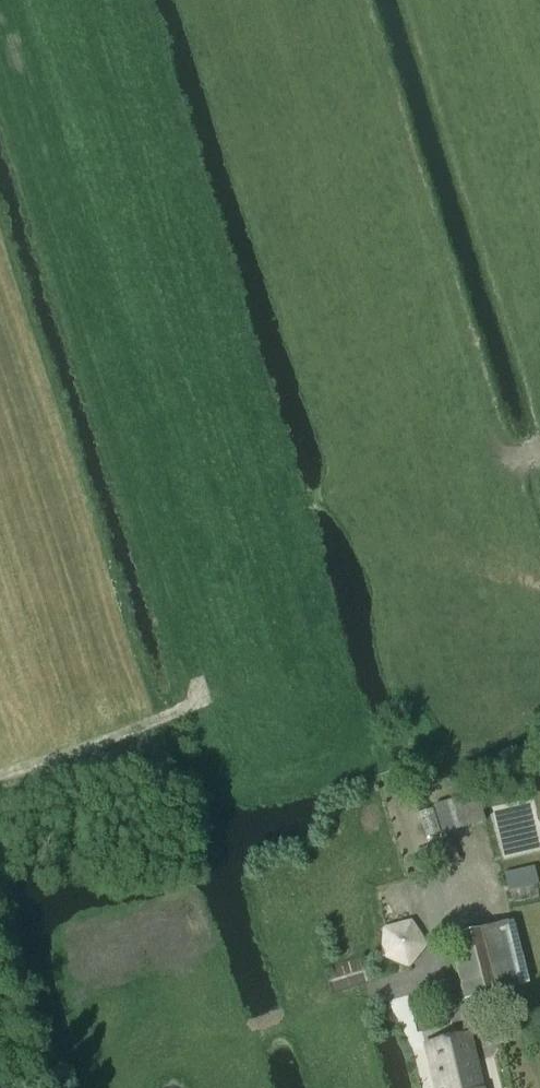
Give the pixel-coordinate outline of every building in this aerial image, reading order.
[(412,921),(383,928),(381,957),(408,968),(426,945),(412,921)] [(527,982),(511,922),(448,938),(463,1000),(527,982)] [(424,1044),(434,1087),(481,1087),(468,1033),(424,1044)]
